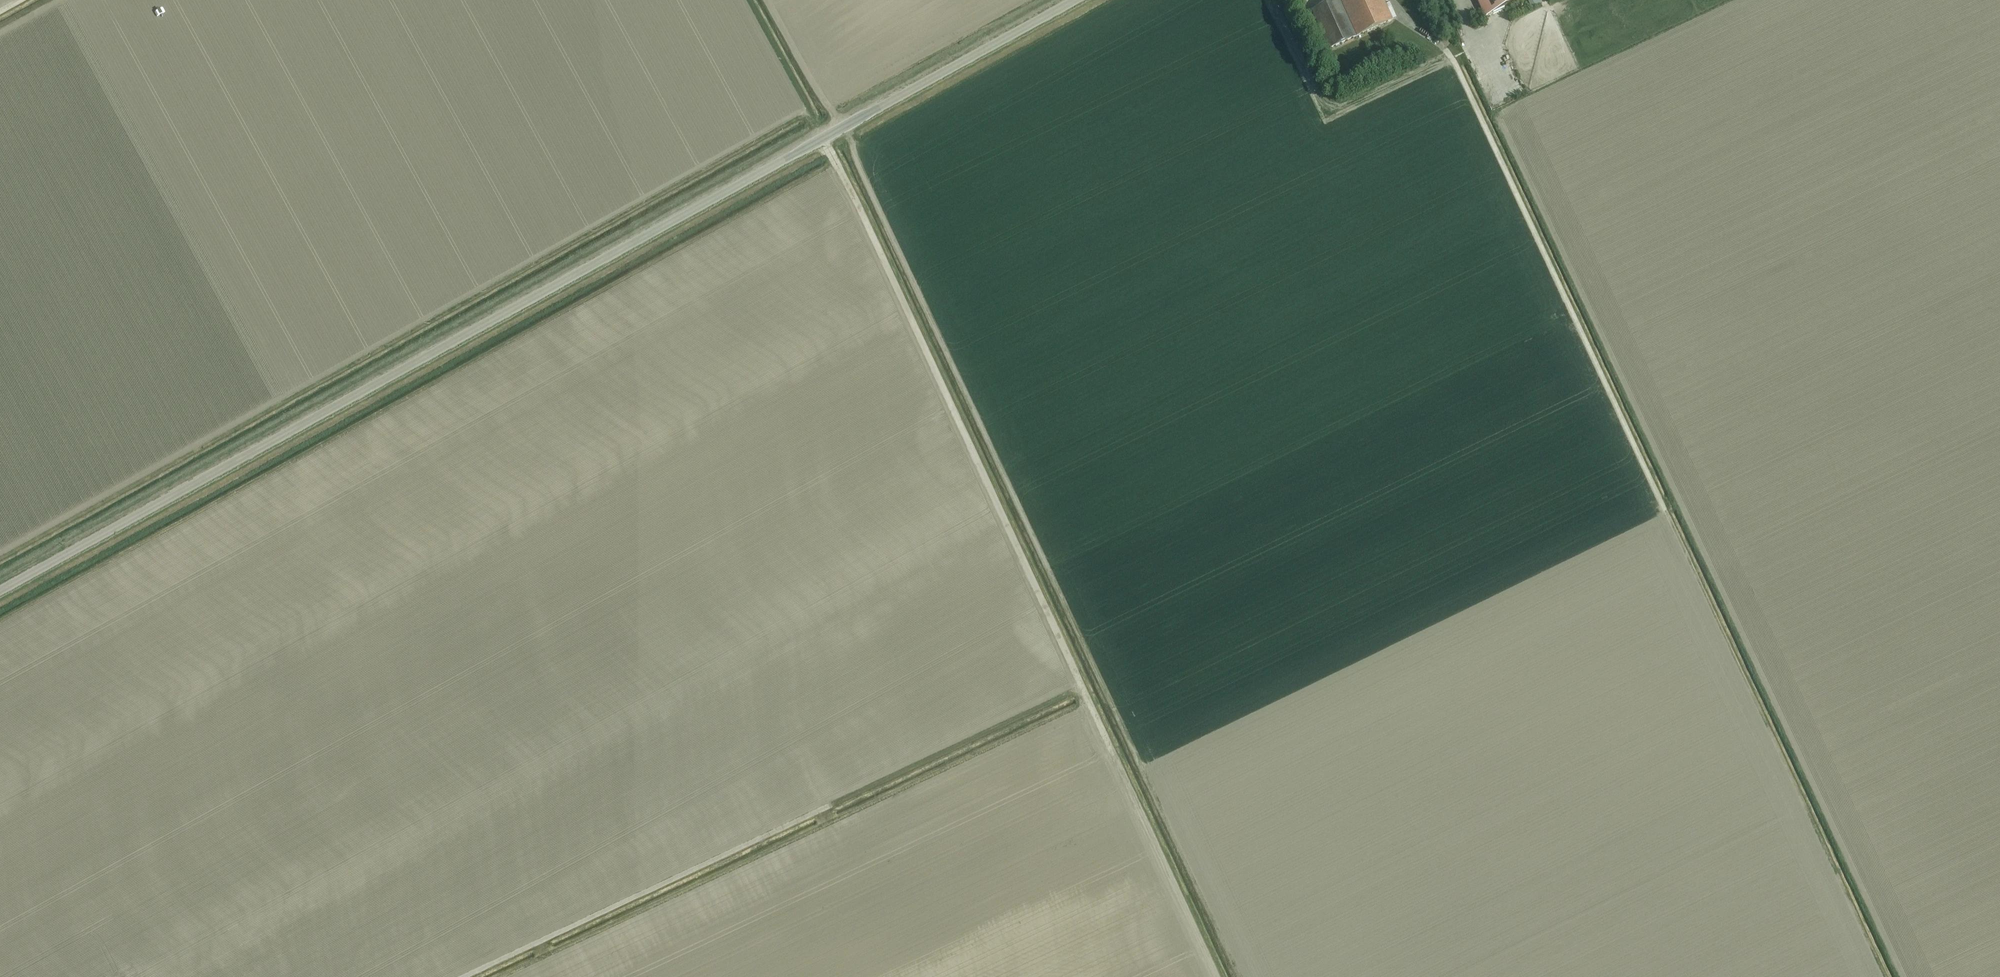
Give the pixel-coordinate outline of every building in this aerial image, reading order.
[(1312,11),(1329,49),(1357,36),(1340,0),(1336,0),(1312,11)] [(1357,36),(1392,20),(1382,0),(1340,0),(1357,36)] [(1485,17),(1520,0),(1477,0),(1485,17)]
